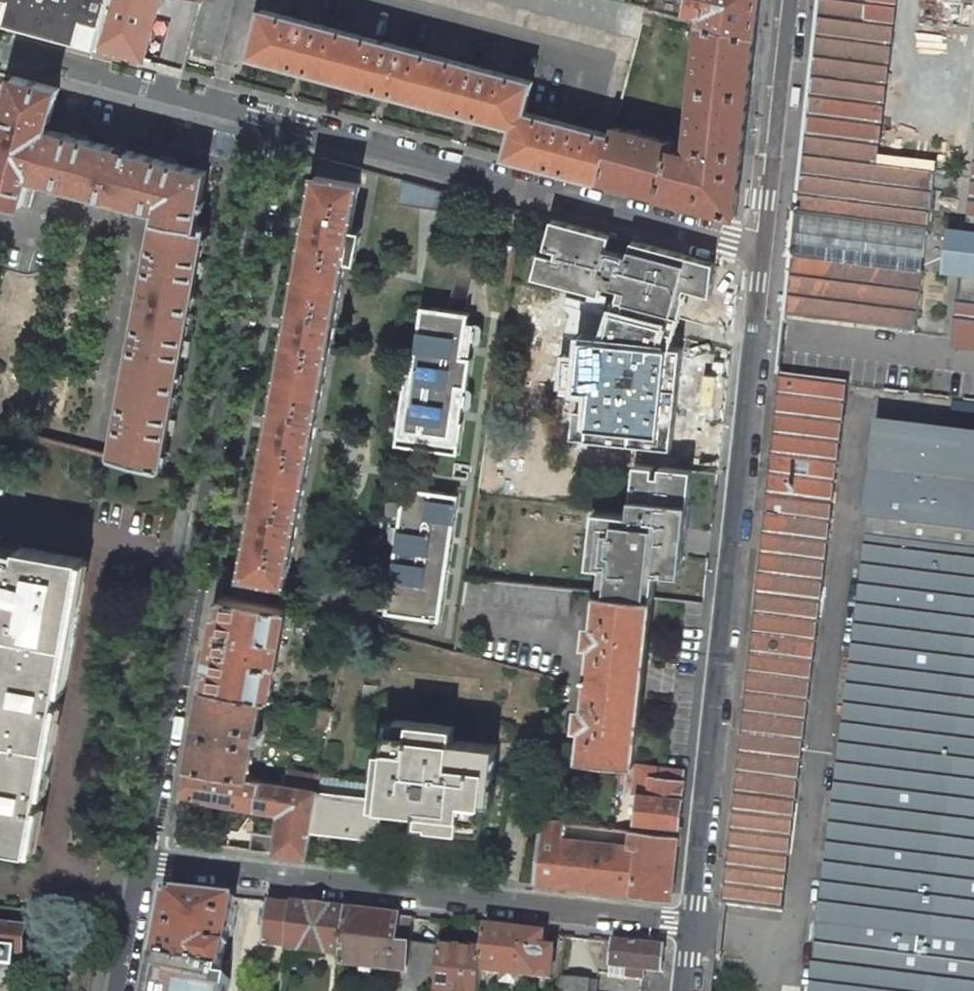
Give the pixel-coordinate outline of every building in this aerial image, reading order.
[(96,46),(108,0),(0,0),(0,20),(96,46)] [(96,46),(144,59),(160,0),(108,0),(96,46)] [(232,0),(201,0),(190,47),(217,54),(232,0)] [(638,36),(645,8),(614,0),(503,0),(638,36)] [(645,8),(686,19),(691,0),(617,0),(645,8)] [(686,19),(701,24),(755,38),(759,0),(691,0),(686,19)] [(895,0),(821,0),(785,316),(916,332),(931,177),(875,171),(895,0)] [(515,125),(507,155),(600,180),(612,135),(524,111),(532,81),(262,10),(251,55),(515,125)] [(670,150),(657,196),(736,216),(755,38),(701,24),(688,143),(692,149),(693,149),(691,156),(670,150)] [(112,456),(161,469),(168,433),(171,434),(174,419),(171,418),(182,354),(186,355),(189,340),(185,339),(197,276),(201,277),(203,262),(200,261),(206,227),(197,225),(207,171),(177,163),(177,162),(162,158),(162,159),(87,139),(88,137),(73,133),(72,135),(43,128),(45,119),(51,121),(59,88),(14,76),(0,128),(0,200),(22,206),(30,176),(160,211),(158,220),(156,220),(112,456)] [(672,144),(614,128),(612,135),(600,180),(657,196),(670,150),(672,144)] [(321,157),(318,175),(331,178),(335,161),(321,157)] [(966,239),(950,236),(944,280),(962,283),(954,353),(973,355),(973,174),(966,239)] [(318,175),(317,175),(244,575),(287,582),(360,183),(331,178),(318,175)] [(616,236),(552,219),(546,247),(557,250),(556,256),(540,252),(534,277),(601,294),(604,283),(621,288),(618,298),(683,315),(709,322),(715,262),(633,240),(632,245),(615,241),(616,236)] [(683,315),(618,298),(608,334),(584,333),(580,388),(595,389),(586,443),(672,451),(682,349),(672,348),(676,335),(679,325),(683,315)] [(413,369),(408,369),(400,431),(411,433),(409,446),(459,453),(478,315),(433,309),(431,324),(420,322),(413,369)] [(782,910),(848,384),(778,374),(720,904),(782,910)] [(809,990),(973,990),(973,440),(879,428),(868,518),(875,519),(872,537),(865,536),(809,990)] [(654,597),(656,571),(681,574),(688,513),(692,469),(661,466),(660,476),(653,475),(654,465),(635,463),(634,477),(630,515),(595,512),(590,566),(603,567),(601,591),(654,597)] [(458,496),(397,488),(379,597),(389,599),(387,613),(440,620),(458,496)] [(84,557),(20,546),(19,555),(0,550),(0,617),(7,619),(0,660),(0,844),(32,849),(84,557)] [(570,615),(573,588),(467,577),(463,604),(570,615)] [(586,724),(583,757),(636,763),(643,690),(645,678),(646,664),(654,597),(601,591),(597,624),(591,623),(589,641),(595,642),(593,658),(592,671),(590,684),(588,706),(582,705),(580,723),(586,724)] [(271,698),(287,607),(223,596),(207,687),(261,697),(271,698)] [(203,686),(188,767),(248,778),(254,740),(260,741),(261,736),(255,734),(261,697),(207,687),(203,686)] [(318,724),(329,726),(332,710),(321,708),(318,724)] [(374,781),(373,796),(372,805),(381,806),(416,810),(415,823),(429,825),(481,831),(484,802),(494,803),(497,783),(494,782),(498,745),(453,740),(455,726),(395,719),(386,718),(384,732),(387,733),(385,747),(375,746),(373,767),(376,768),(374,781)] [(638,795),(632,827),(631,830),(677,836),(682,798),(685,769),(663,766),(637,763),(633,794),(638,795)] [(277,833),(275,852),(305,855),(310,831),(318,790),(286,784),(248,778),(188,767),(183,797),(200,799),(279,813),(277,833)] [(289,770),(286,784),(318,790),(320,775),(289,770)] [(320,775),(318,790),(373,796),(374,781),(320,775)] [(372,805),(373,796),(318,790),(310,831),(378,839),(381,806),(372,805)] [(238,838),(236,847),(275,852),(277,833),(239,829),(238,838)] [(562,832),(539,830),(534,880),(534,882),(537,882),(556,884),(632,893),(668,897),(671,898),(671,891),(677,836),(631,830),(629,845),(563,838),(562,832)] [(226,942),(235,897),(166,890),(153,958),(221,970),(225,953),(231,954),(233,943),(226,942)] [(289,946),(295,904),(273,902),(268,943),(289,946)] [(289,948),(343,955),(348,910),(295,904),(289,946),(289,948)] [(445,947),(408,943),(408,944),(396,943),(399,915),(348,910),(343,955),(342,964),(405,971),(403,990),(439,990),(445,947)] [(481,971),(486,924),(471,923),(468,949),(445,947),(439,990),(478,990),(481,971)] [(546,948),(548,931),(486,924),(481,971),(551,979),(554,948),(546,948)] [(12,985),(16,953),(23,954),(26,929),(0,926),(0,985),(12,985)] [(626,976),(643,978),(644,970),(663,972),(666,943),(613,938),(610,966),(627,968),(626,976)] [(153,958),(148,988),(147,990),(228,990),(230,980),(220,979),(221,970),(153,958)] [(561,978),(559,990),(595,990),(597,982),(561,978)]
